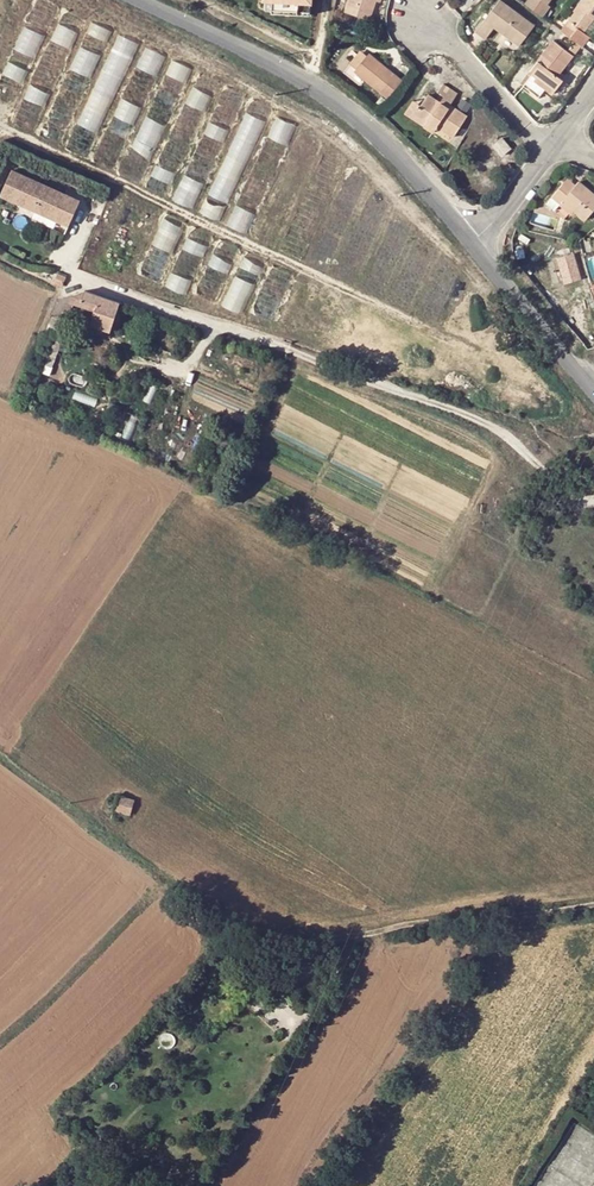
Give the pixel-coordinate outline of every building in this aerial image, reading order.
[(58,6),(45,0),(36,0),(0,75),(0,84),(18,93),(58,6)] [(345,11),(370,20),(376,0),(349,0),(345,11)] [(502,0),(498,0),(474,31),(485,39),(494,27),(518,46),(535,25),(502,0)] [(524,3),(543,17),(550,6),(547,4),(551,0),(527,0),(524,3)] [(583,47),(590,37),(584,32),(593,19),(593,0),(583,0),(560,30),(564,33),(577,42),(583,47)] [(310,10),(310,5),(264,2),(264,11),(271,11),(271,7),(310,10)] [(64,9),(11,123),(32,133),(85,19),(64,9)] [(584,32),(590,37),(592,38),(593,36),(593,19),(584,32)] [(111,31),(91,21),(38,135),(58,145),(111,31)] [(556,42),(569,52),(577,42),(564,33),(556,42)] [(85,157),(137,43),(118,34),(65,148),(85,157)] [(574,55),(569,52),(556,42),(553,40),(528,72),(531,74),(522,85),(538,97),(544,88),(553,95),(561,84),(564,80),(559,76),(574,55)] [(112,171),(165,57),(144,46),(91,160),(112,171)] [(349,65),(350,66),(354,69),(365,56),(360,52),(349,65)] [(354,69),(350,66),(343,75),(359,89),(366,80),(388,100),(402,83),(368,53),(365,56),(354,69)] [(138,183),(192,70),(171,59),(118,173),(138,183)] [(165,196),(218,82),(198,72),(144,186),(165,196)] [(439,103),(448,108),(450,106),(457,94),(443,84),(438,92),(443,96),(439,103)] [(466,117),(450,106),(448,108),(439,103),(427,95),(420,106),(414,115),(435,130),(437,127),(452,137),(466,117)] [(250,98),(207,211),(227,218),(270,105),(250,98)] [(432,133),(435,130),(414,115),(420,106),(413,101),(404,114),(432,133)] [(278,116),(270,137),(291,145),(298,125),(278,116)] [(190,173),(207,180),(228,128),(211,121),(190,173)] [(511,148),(502,137),(492,146),(501,156),(511,148)] [(251,179),(271,187),(284,154),(264,146),(251,179)] [(0,192),(0,194),(68,225),(79,200),(11,169),(0,192)] [(182,192),(178,200),(193,208),(205,183),(188,174),(179,191),(182,192)] [(564,183),(571,190),(576,185),(568,178),(564,183)] [(560,205),(559,204),(562,200),(574,210),(585,220),(593,210),(593,193),(579,181),(576,185),(571,190),(564,183),(545,204),(554,212),(560,205)] [(562,200),(559,204),(560,205),(570,214),(574,210),(562,200)] [(239,206),(230,223),(247,232),(256,214),(239,206)] [(161,282),(185,228),(165,219),(141,273),(161,282)] [(194,230),(186,248),(204,255),(211,237),(194,230)] [(215,252),(233,262),(241,249),(223,238),(215,252)] [(194,276),(203,256),(187,249),(178,269),(194,276)] [(577,252),(558,256),(564,283),(583,279),(577,252)] [(213,256),(207,277),(226,282),(232,261),(213,256)] [(243,260),(225,306),(245,314),(263,268),(243,260)] [(174,272),(169,286),(188,293),(193,279),(174,272)] [(57,273),(53,283),(61,286),(65,276),(57,273)] [(202,280),(198,295),(218,301),(222,285),(202,280)] [(271,320),(284,297),(266,287),(253,310),(271,320)] [(43,335),(49,337),(59,340),(71,303),(113,317),(118,303),(81,290),(57,300),(43,335)] [(135,341),(138,334),(132,331),(127,341),(132,344),(134,340),(135,341)] [(143,345),(146,338),(138,334),(135,341),(143,345)] [(48,373),(59,340),(49,337),(38,370),(48,373)] [(117,796),(112,810),(129,816),(133,801),(117,796)] [(310,991),(317,995),(326,982),(319,977),(310,991)]
